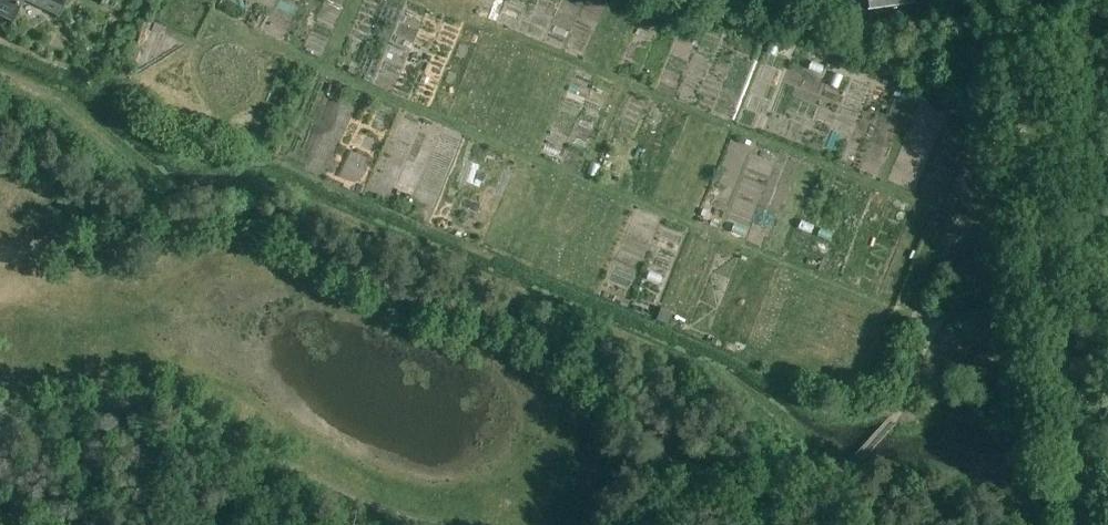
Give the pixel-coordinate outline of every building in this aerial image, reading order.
[(16,21),(26,0),(0,0),(0,14),(16,21)] [(62,16),(70,0),(26,0),(62,16)] [(243,10),(246,0),(230,0),(228,5),(243,10)] [(915,3),(915,0),(866,0),(867,10),(915,3)] [(414,32),(420,9),(395,2),(388,25),(414,32)] [(741,107),(743,67),(706,65),(704,105),(741,107)] [(335,170),(343,150),(323,141),(314,161),(335,170)] [(362,179),(370,153),(348,145),(339,171),(362,179)]
